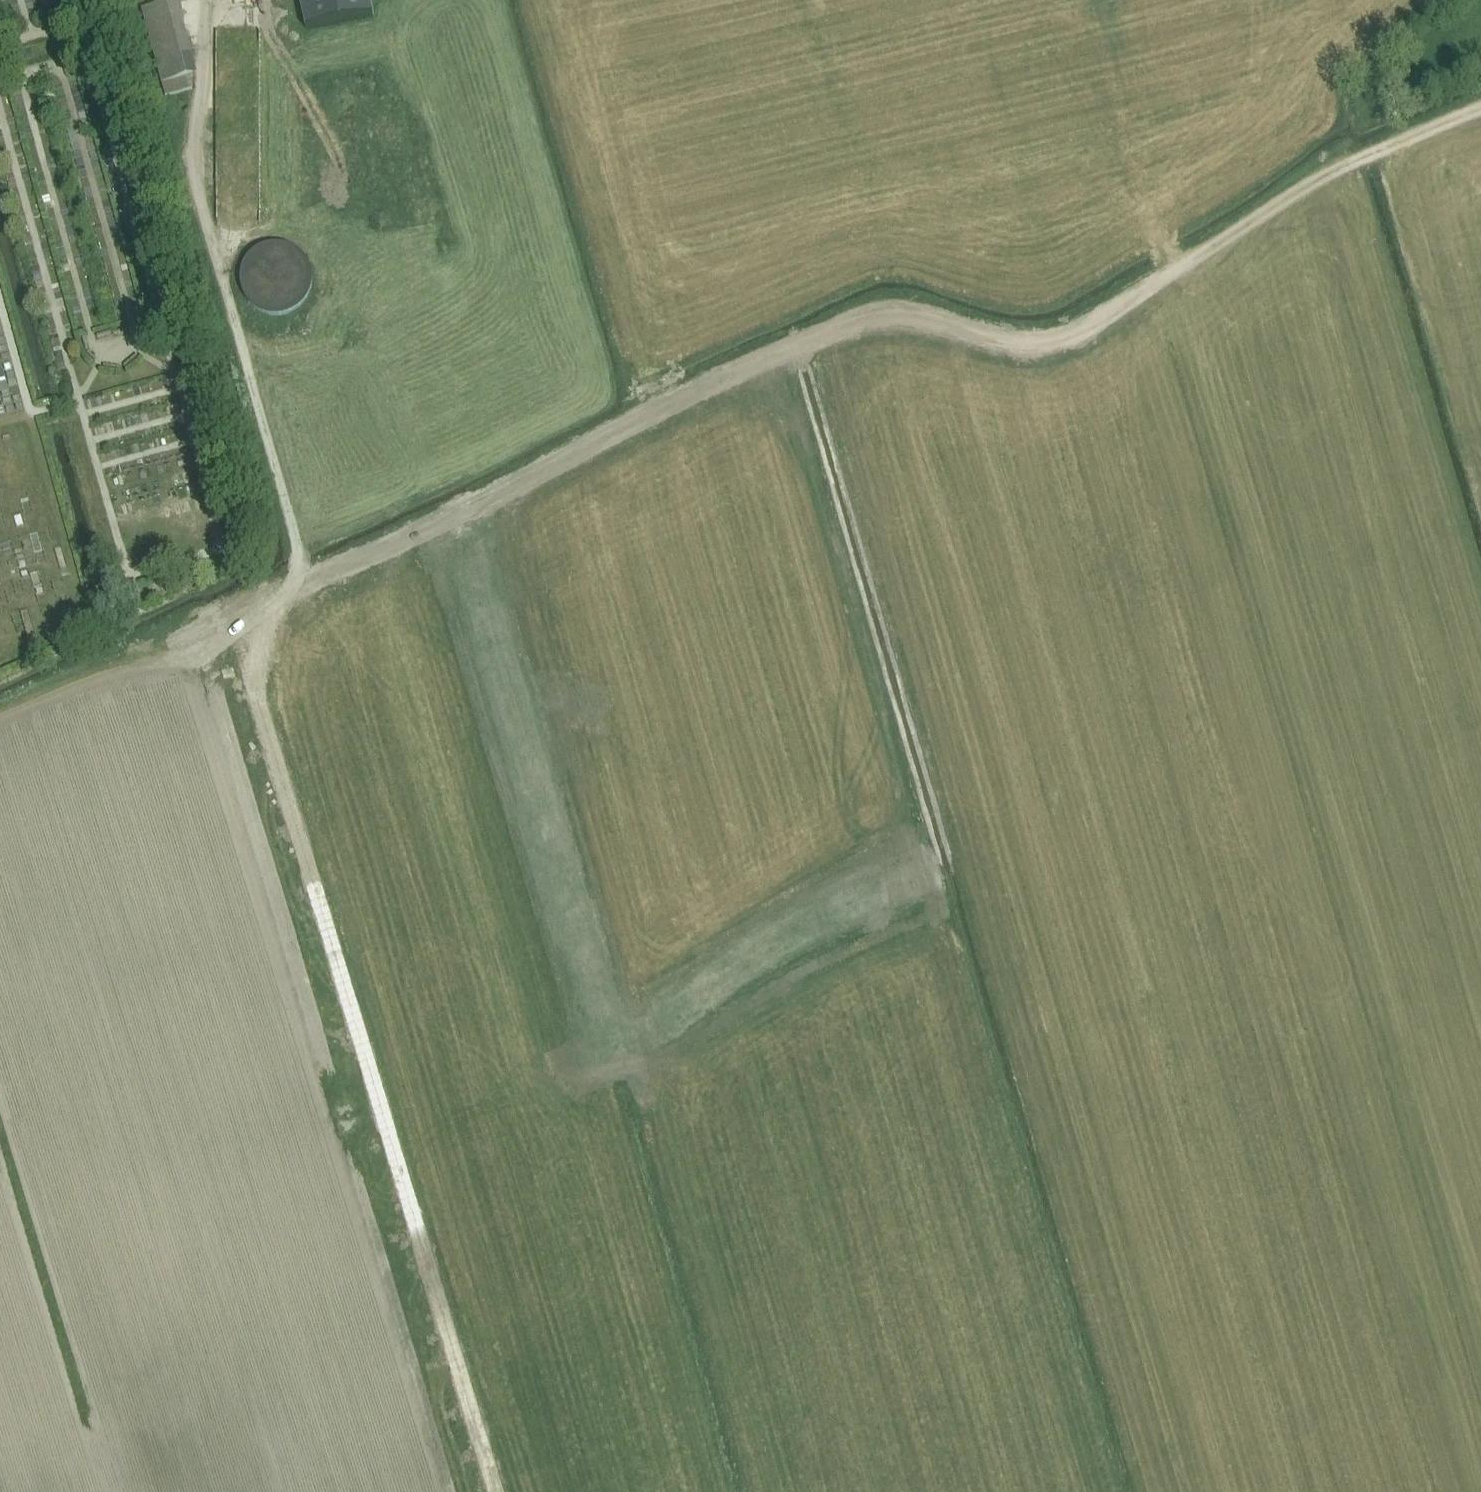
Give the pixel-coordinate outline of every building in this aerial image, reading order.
[(306,30),(373,16),(369,0),(300,0),(306,30)] [(171,1),(138,10),(157,84),(190,75),(171,1)] [(164,84),(166,95),(189,90),(187,79),(164,84)]
